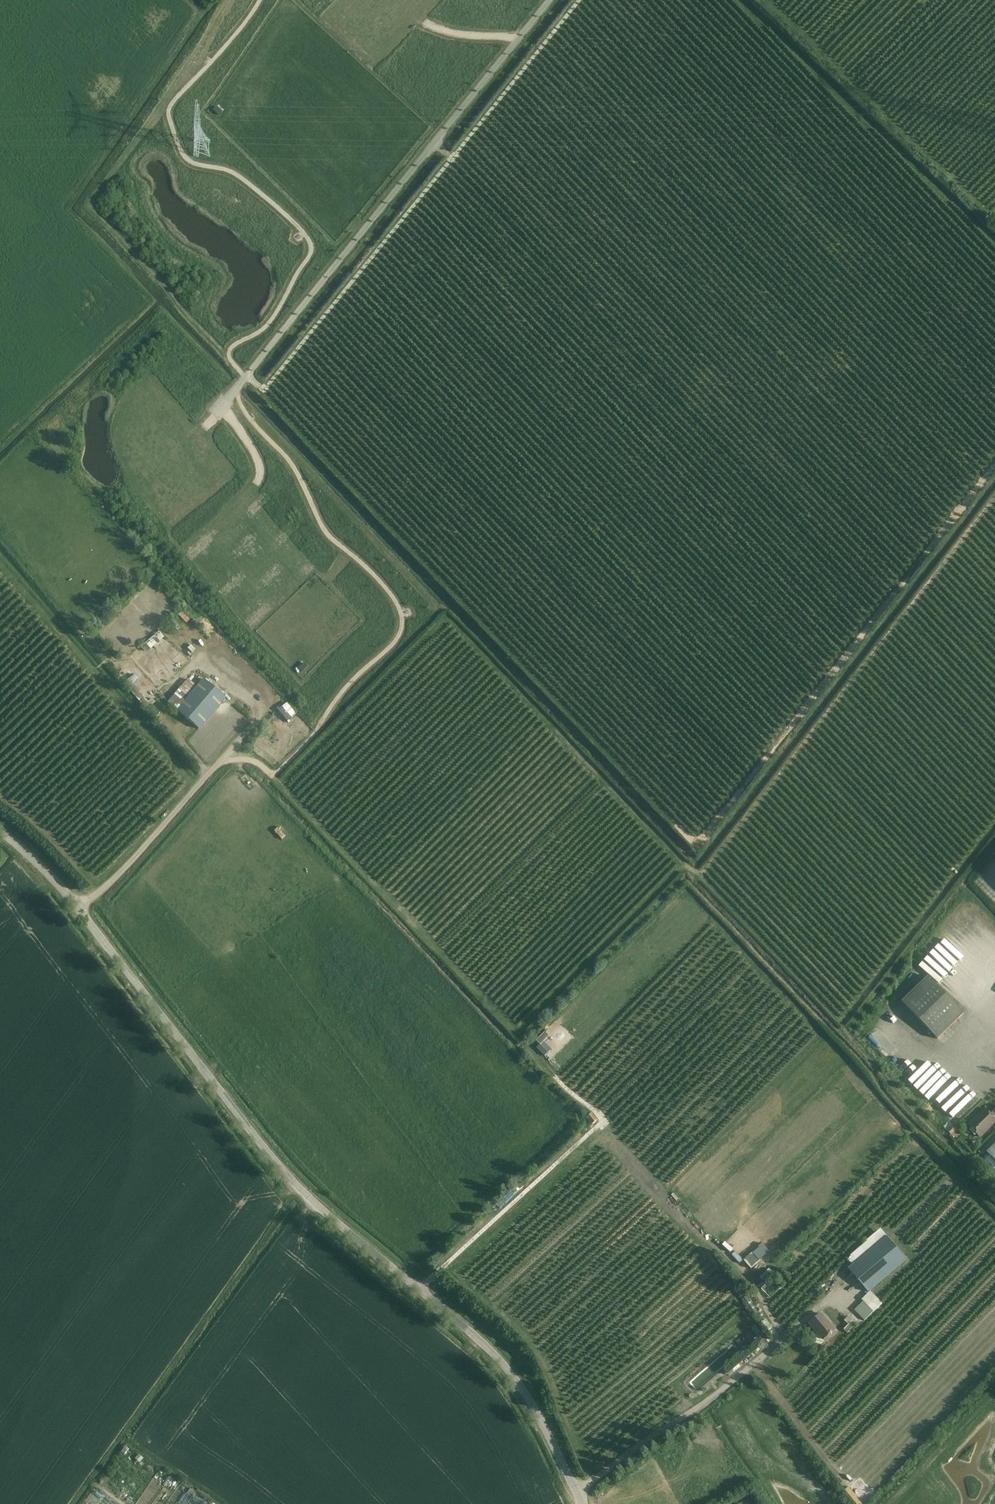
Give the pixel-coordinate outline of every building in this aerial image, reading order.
[(181,643),(177,647),(184,655),(188,652),(181,643)] [(227,643),(222,646),(229,657),(234,654),(227,643)] [(127,680),(134,675),(128,667),(121,673),(127,680)] [(204,680),(194,672),(167,702),(199,729),(225,698),(204,680)] [(295,713),(287,703),(278,710),(287,720),(295,713)] [(152,705),(148,709),(156,717),(160,712),(152,705)] [(937,1039),(964,1014),(929,977),(902,1003),(937,1039)] [(574,1003),(566,1011),(570,1015),(578,1007),(574,1003)] [(955,1115),(972,1097),(964,1089),(946,1106),(955,1115)] [(993,1111),(994,1112),(991,1114),(985,1109),(968,1125),(980,1138),(994,1123),(994,1110),(993,1111)] [(598,1120),(592,1113),(586,1117),(592,1124),(598,1120)] [(987,1153),(994,1161),(994,1145),(987,1153)] [(848,1259),(853,1265),(849,1269),(868,1292),(906,1260),(881,1229),(867,1241),(851,1255),(851,1256),(848,1259)] [(744,1260),(746,1262),(746,1263),(751,1269),(760,1261),(753,1252),(744,1260)] [(773,1280),(763,1290),(770,1298),(780,1288),(773,1280)] [(874,1312),(883,1304),(870,1291),(862,1300),(863,1301),(855,1310),(865,1320),(874,1312)] [(747,1305),(746,1306),(753,1315),(755,1314),(757,1312),(750,1303),(747,1305)] [(835,1330),(821,1314),(810,1323),(823,1340),(835,1330)] [(848,1333),(856,1324),(848,1317),(844,1321),(849,1325),(844,1330),(848,1333)] [(156,1477),(155,1478),(157,1480),(159,1479),(160,1479),(163,1475),(158,1472),(155,1476),(156,1477)] [(180,1481),(177,1489),(183,1491),(186,1484),(180,1481)]
